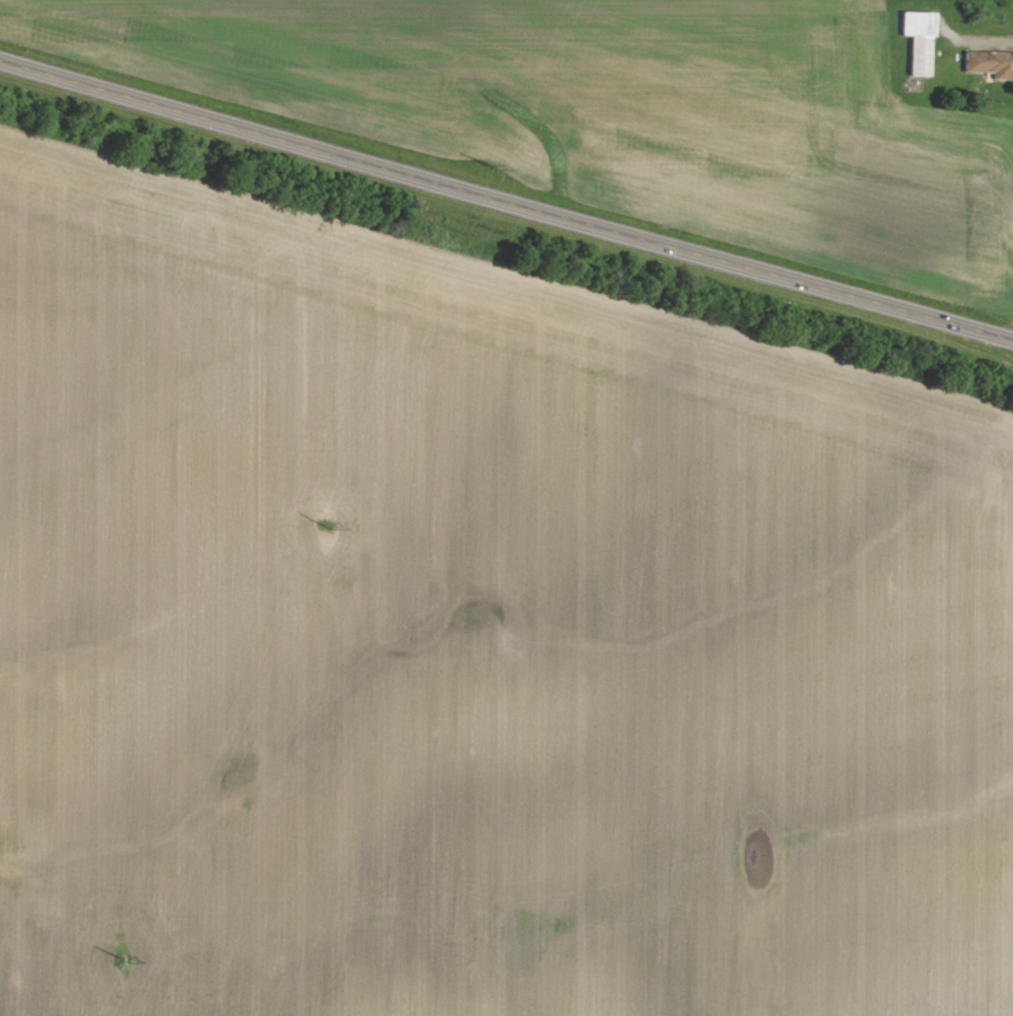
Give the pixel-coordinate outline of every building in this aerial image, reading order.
[(931,14),(901,13),(900,33),(910,33),(909,76),(930,76),(931,14)] [(991,80),(1012,81),(1012,54),(964,52),(963,73),(991,74),(991,80)]
